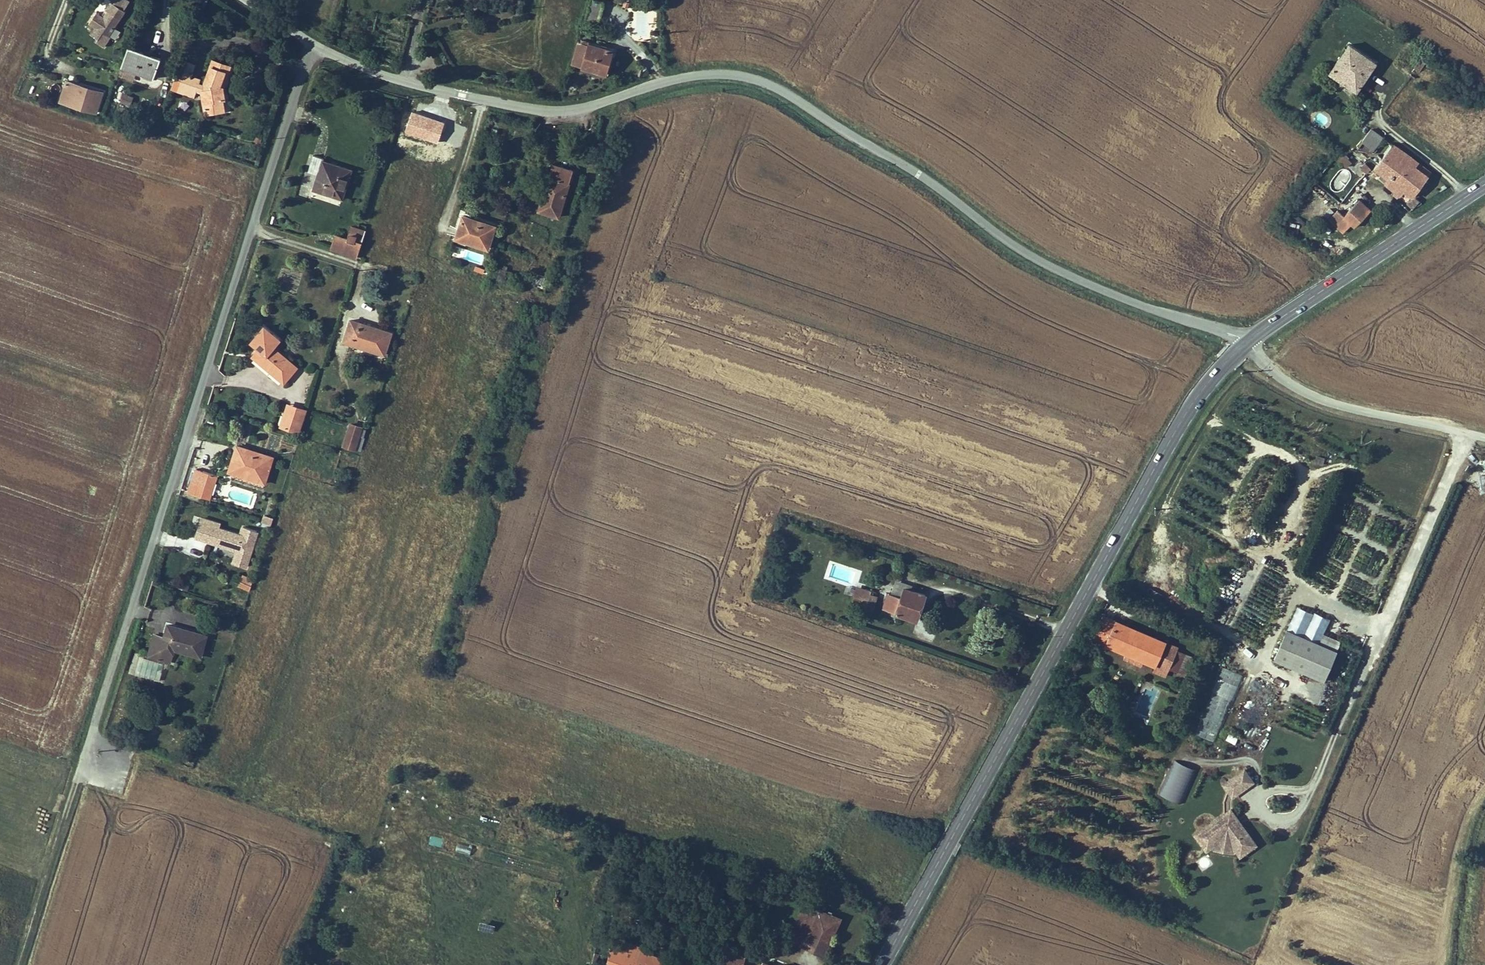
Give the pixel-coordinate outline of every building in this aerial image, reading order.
[(95,34),(106,38),(110,29),(120,34),(134,5),(123,0),(111,0),(108,6),(113,9),(110,15),(97,10),(92,21),(99,24),(95,34)] [(583,14),(595,19),(602,0),(589,0),(583,14)] [(632,9),(631,40),(652,41),(653,10),(632,9)] [(1378,55),(1347,37),(1326,71),(1357,89),(1378,55)] [(607,46),(575,38),(567,59),(602,67),(607,46)] [(128,64),(127,67),(130,68),(131,68),(142,72),(151,75),(149,78),(156,81),(158,78),(161,78),(167,59),(134,47),(128,64)] [(142,72),(131,68),(130,68),(127,76),(139,81),(142,72)] [(236,82),(217,75),(211,94),(211,103),(208,103),(209,124),(228,125),(227,115),(231,114),(231,100),(236,82)] [(96,87),(72,80),(66,99),(102,110),(107,95),(94,91),(96,87)] [(183,103),(189,86),(180,83),(174,100),(183,103)] [(200,110),(206,92),(189,86),(183,103),(200,110)] [(96,87),(94,91),(107,95),(108,91),(96,87)] [(129,105),(133,96),(123,92),(119,101),(129,105)] [(1386,135),(1371,123),(1357,146),(1376,151),(1386,135)] [(1433,169),(1394,139),(1370,168),(1409,199),(1433,169)] [(1344,153),(1338,158),(1344,167),(1351,162),(1344,153)] [(329,175),(324,190),(351,199),(361,172),(333,163),(334,157),(326,154),(320,171),(329,175)] [(564,220),(579,176),(556,168),(541,213),(564,220)] [(1371,205),(1357,193),(1332,218),(1347,227),(1371,205)] [(1414,196),(1407,202),(1411,208),(1419,202),(1414,196)] [(473,215),(465,236),(496,247),(503,225),(473,215)] [(366,256),(375,230),(363,226),(358,239),(347,235),(342,249),(366,256)] [(459,245),(456,255),(468,260),(471,250),(459,245)] [(519,276),(506,271),(502,282),(515,287),(519,276)] [(553,282),(543,278),(540,286),(551,290),(553,282)] [(353,320),(346,340),(387,353),(393,333),(353,320)] [(263,333),(272,343),(268,347),(260,354),(289,382),(302,369),(281,349),(290,339),(274,322),(263,333)] [(299,406),(293,404),(287,426),(293,428),(299,406)] [(310,409),(299,406),(293,428),(304,432),(310,409)] [(368,428),(356,424),(349,446),(361,450),(368,428)] [(244,446),(235,471),(269,483),(278,458),(244,446)] [(212,484),(215,472),(203,468),(195,492),(208,496),(208,494),(212,484)] [(215,472),(212,484),(208,494),(208,496),(216,499),(224,475),(215,472)] [(268,521),(277,524),(280,516),(271,513),(268,521)] [(247,536),(238,562),(252,567),(261,540),(247,536)] [(243,574),(238,585),(248,590),(253,579),(243,574)] [(855,586),(850,604),(873,610),(878,592),(855,586)] [(904,587),(896,612),(916,618),(924,594),(904,587)] [(1178,643),(1103,611),(1092,638),(1166,670),(1178,643)] [(166,637),(157,634),(149,658),(159,661),(163,646),(177,650),(202,657),(209,635),(169,624),(166,637)] [(1338,648),(1286,625),(1272,657),(1324,679),(1338,648)] [(172,665),(177,650),(163,646),(159,661),(172,665)] [(134,655),(129,674),(159,682),(164,663),(134,655)] [(1215,741),(1241,674),(1221,666),(1195,733),(1215,741)] [(1252,739),(1275,692),(1255,682),(1231,729),(1252,739)] [(1234,744),(1238,736),(1229,732),(1225,739),(1234,744)] [(1198,768),(1176,759),(1161,793),(1183,802),(1198,768)] [(1244,765),(1221,781),(1233,798),(1256,782),(1244,765)] [(1231,805),(1192,831),(1206,850),(1242,856),(1258,844),(1231,805)] [(840,913),(802,903),(790,944),(828,954),(840,913)] [(619,939),(609,964),(623,964),(631,943),(619,939)] [(631,943),(623,964),(667,964),(668,964),(646,956),(648,948),(631,943)] [(719,947),(716,964),(743,964),(745,950),(719,947)] [(761,964),(771,964),(773,957),(764,955),(763,958),(761,964)]
